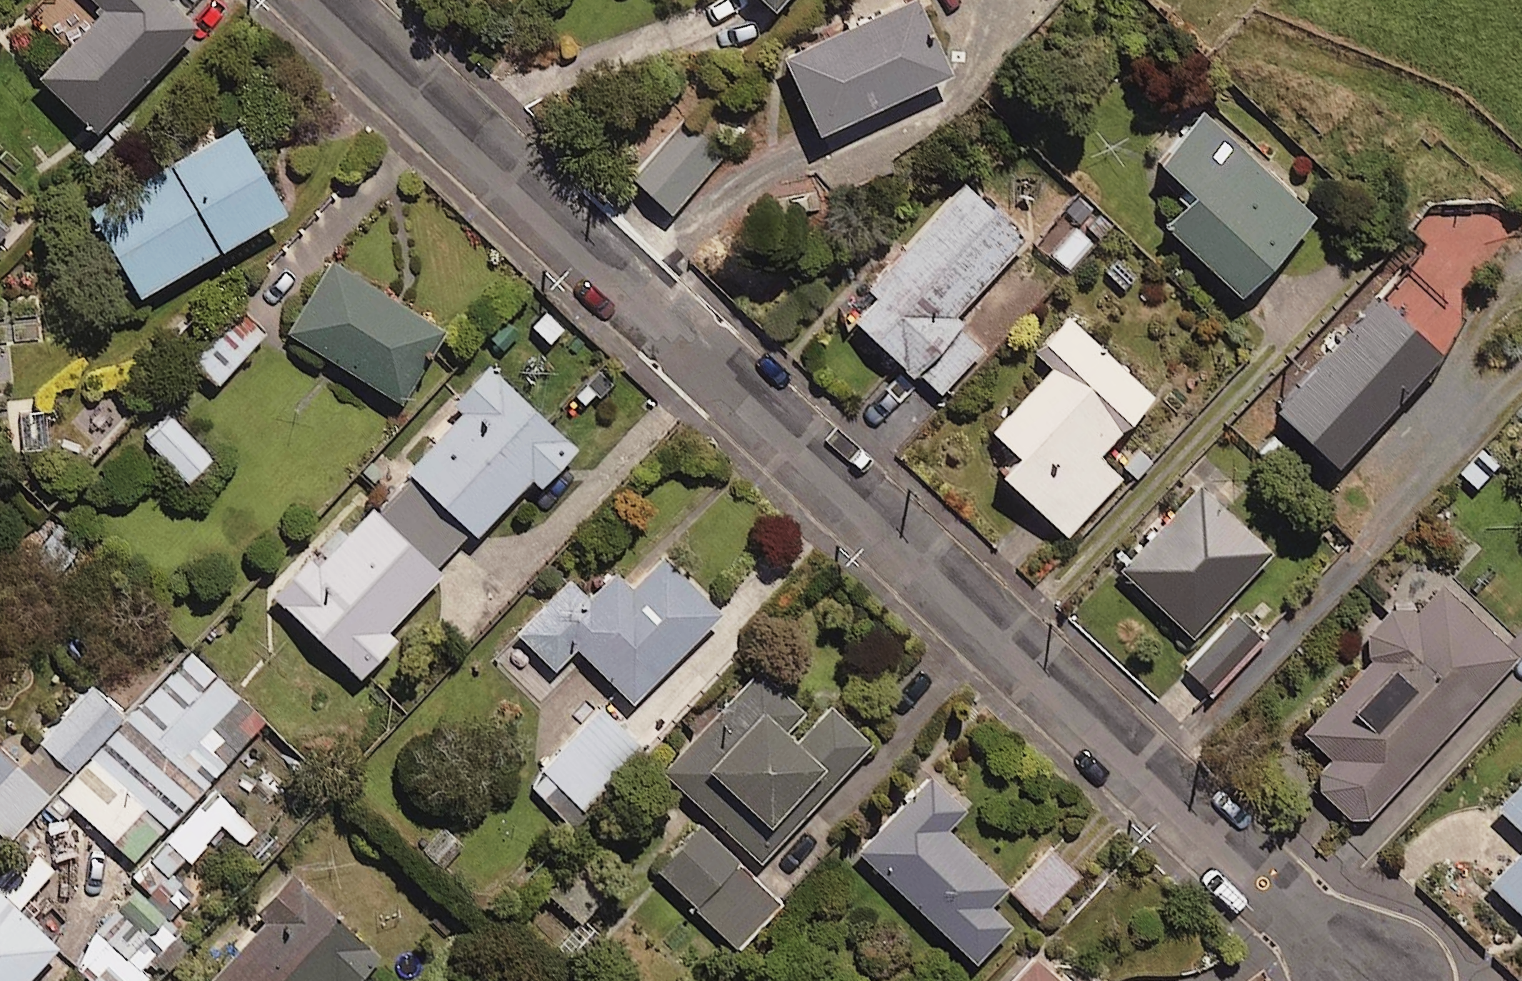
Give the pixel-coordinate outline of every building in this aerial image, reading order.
[(173,0),(97,0),(31,67),(87,121),(190,16),(173,0)] [(946,83),(915,9),(783,64),(815,139),(821,137),(832,161),(889,136),(879,111),(946,83)] [(1306,205),(1199,103),(1153,151),(1190,186),(1160,216),(1231,284),(1306,205)] [(720,151),(676,111),(624,168),(668,208),(720,151)] [(276,199),(228,116),(83,201),(132,284),(276,199)] [(1019,232),(961,179),(843,307),(936,391),(985,338),(950,307),(1019,232)] [(437,323),(328,254),(284,325),(393,393),(437,323)] [(1435,341),(1377,285),(1270,395),(1328,452),(1435,341)] [(259,328),(234,305),(187,355),(212,378),(259,328)] [(1146,387),(1063,308),(1029,344),(1047,361),(989,423),(1012,445),(995,463),(1062,527),(1116,470),(1090,445),(1146,387)] [(402,468),(466,527),(471,532),(523,477),(533,486),(574,442),(478,352),(437,395),(451,409),(398,464),(402,468)] [(206,451),(165,409),(141,432),(182,474),(206,451)] [(1134,477),(1153,456),(1125,431),(1107,452),(1134,477)] [(466,527),(402,468),(370,502),(366,498),(315,552),(301,539),(259,584),(355,675),(395,632),(385,623),(442,563),(437,558),(466,527)] [(1265,545),(1193,477),(1114,560),(1186,628),(1265,545)] [(79,541),(48,514),(20,545),(51,573),(79,541)] [(584,591),(565,572),(512,626),(549,663),(571,641),(627,695),(716,605),(657,547),(625,579),(610,564),(584,591)] [(1314,785),(1345,814),(1363,814),(1516,651),(1423,565),(1349,645),(1364,659),(1298,730),(1324,754),(1314,765),(1314,785)] [(1259,634),(1232,608),(1182,662),(1208,687),(1259,634)] [(185,647),(38,805),(54,821),(71,802),(128,855),(258,716),(185,647)] [(822,698),(793,731),(784,723),(800,704),(754,662),(658,768),(756,856),(864,735),(822,698)] [(42,788),(117,709),(72,665),(0,741),(0,748),(42,788)] [(526,780),(572,822),(586,807),(578,800),(633,738),(594,703),(526,780)] [(0,748),(0,831),(1,832),(42,788),(0,748)] [(959,797),(927,766),(853,844),(969,954),(1004,917),(982,896),(1001,876),(940,818),(959,797)] [(1494,801),(1521,827),(1521,771),(1494,801)] [(190,891),(166,869),(180,854),(186,859),(206,838),(212,843),(226,828),(239,839),(252,825),(210,786),(129,873),(170,912),(190,891)] [(0,860),(0,980),(11,980),(51,938),(14,903),(50,864),(27,842),(40,828),(25,814),(0,841),(0,843),(9,851),(0,860)] [(691,902),(737,858),(695,815),(649,860),(691,902)] [(1486,878),(1521,911),(1521,840),(1486,878)] [(1075,869),(1049,844),(1008,886),(1034,912),(1075,869)] [(610,882),(579,853),(546,889),(576,918),(610,882)] [(737,858),(691,902),(729,941),(775,896),(737,858)] [(288,869),(253,905),(260,912),(202,973),(210,980),(341,980),(372,948),(288,869)] [(144,934),(160,950),(181,929),(129,878),(109,899),(116,906),(144,934)] [(161,960),(140,939),(144,934),(116,906),(67,956),(92,980),(140,980),(161,960)] [(1028,952),(1001,980),(1060,980),(1028,952)]
